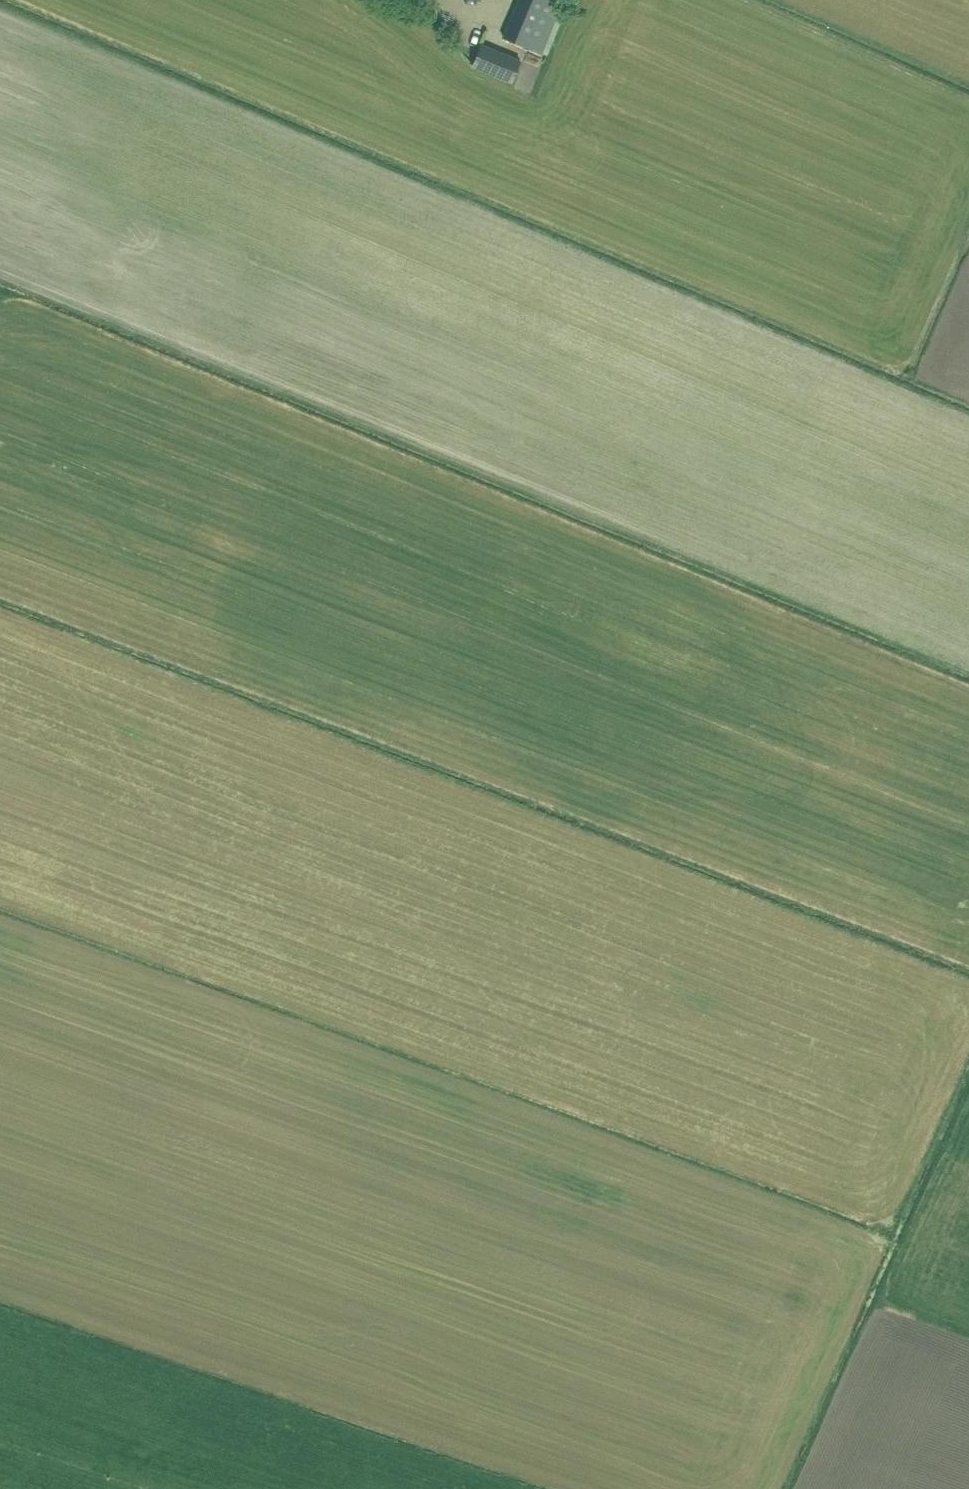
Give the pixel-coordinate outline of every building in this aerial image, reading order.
[(502,37),(538,53),(560,2),(554,0),(518,0),(502,37)] [(521,60),(480,43),(471,66),(511,83),(521,60)]
